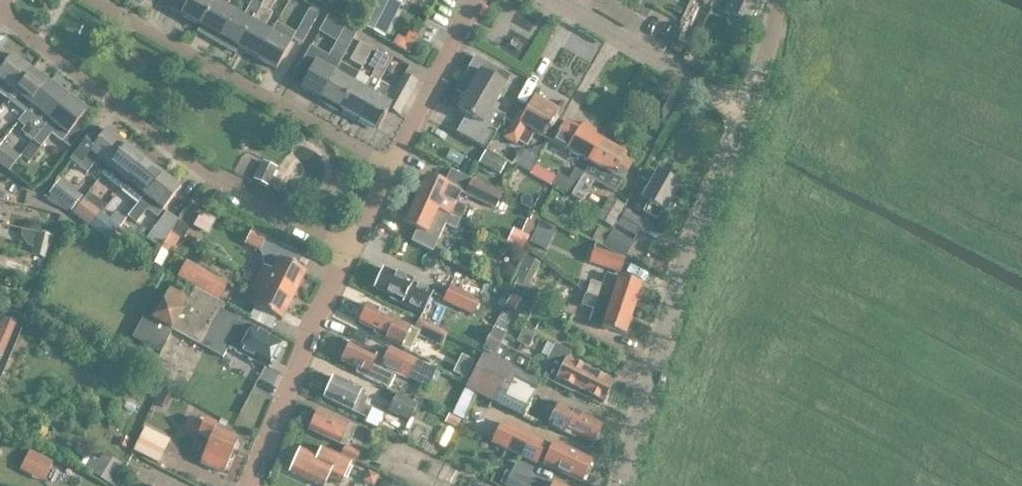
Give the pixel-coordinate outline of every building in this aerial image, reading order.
[(173,6),(183,11),(181,15),(200,26),(214,0),(177,0),(173,6)] [(200,26),(206,30),(207,30),(204,35),(215,42),(233,10),(226,6),(229,0),(214,0),(200,26)] [(215,42),(235,53),(238,47),(253,21),(263,2),(260,0),(252,0),(243,15),(233,10),(215,42)] [(238,47),(257,58),(272,32),(273,30),(266,26),(273,13),(271,12),(278,0),(265,0),(263,2),(253,21),(238,47)] [(389,26),(402,0),(375,0),(367,15),(389,26)] [(725,9),(724,12),(729,14),(727,19),(729,25),(735,28),(741,26),(744,21),(749,23),(759,0),(729,0),(725,9)] [(725,9),(711,3),(709,5),(724,12),(725,9)] [(294,38),(302,42),(317,13),(309,9),(294,38)] [(272,32),(257,58),(276,69),(292,41),(285,37),(289,30),(277,23),(273,30),(272,32)] [(329,56),(310,45),(293,77),(297,79),(295,83),(320,97),(335,70),(339,63),(355,34),(345,29),(329,56)] [(358,43),(349,61),(362,68),(372,50),(358,43)] [(377,51),(369,66),(375,70),(365,87),(355,81),(339,107),(358,118),(374,91),(380,81),(392,59),(377,51)] [(0,67),(0,82),(11,90),(30,67),(12,52),(0,67)] [(455,132),(487,150),(506,116),(498,112),(501,106),(497,104),(507,86),(512,77),(476,57),(457,91),(465,96),(458,109),(465,114),(455,132)] [(355,81),(359,74),(339,63),(335,70),(320,97),(327,101),(325,103),(338,110),(339,107),(355,81)] [(24,112),(29,105),(48,81),(47,79),(49,77),(40,70),(38,72),(30,67),(11,90),(6,98),(24,112)] [(390,108),(400,114),(417,83),(404,75),(396,90),(380,81),(374,91),(358,118),(378,129),(390,108)] [(33,140),(67,95),(48,81),(29,105),(24,112),(17,120),(23,124),(19,129),(33,140)] [(87,126),(79,120),(86,110),(67,95),(33,140),(32,140),(40,147),(51,134),(70,148),(87,126)] [(517,145),(519,142),(526,146),(534,132),(544,138),(560,108),(536,95),(523,118),(518,115),(505,138),(517,145)] [(585,122),(580,131),(562,121),(551,140),(569,150),(592,163),(604,142),(595,137),(599,130),(585,122)] [(94,128),(69,159),(87,173),(89,170),(98,159),(107,166),(108,166),(126,142),(108,128),(103,135),(94,128)] [(107,166),(101,174),(119,189),(126,180),(144,156),(126,142),(108,166),(107,166)] [(620,166),(627,155),(604,142),(592,163),(586,174),(573,196),(582,200),(594,179),(615,191),(627,170),(620,166)] [(30,143),(21,154),(29,161),(38,150),(30,143)] [(8,170),(18,158),(0,144),(0,165),(8,171),(8,170)] [(522,149),(514,162),(530,172),(535,164),(538,158),(522,149)] [(479,162),(500,173),(506,163),(485,151),(479,162)] [(126,180),(119,189),(138,204),(145,195),(144,195),(162,171),(144,156),(126,180)] [(276,166),(262,160),(253,179),(267,185),(276,166)] [(551,185),(552,184),(556,177),(535,164),(530,172),(551,185)] [(573,196),(586,174),(574,168),(568,179),(558,173),(556,177),(552,184),(573,196)] [(126,218),(119,227),(126,232),(134,220),(137,222),(153,202),(163,210),(182,186),(162,171),(144,195),(145,195),(138,204),(128,215),(126,218)] [(634,207),(643,212),(658,221),(664,210),(666,212),(681,186),(659,173),(644,199),(640,197),(634,207)] [(460,220),(466,207),(456,203),(461,191),(445,184),(427,175),(416,199),(460,220)] [(60,177),(49,191),(71,209),(82,195),(60,177)] [(473,179),(467,194),(496,207),(502,193),(473,179)] [(456,230),(460,220),(416,199),(405,223),(417,228),(411,241),(433,253),(445,225),(456,230)] [(608,199),(602,212),(617,220),(624,207),(608,199)] [(83,200),(73,213),(91,226),(100,214),(83,200)] [(626,209),(617,225),(637,236),(646,220),(626,209)] [(201,210),(193,225),(207,232),(215,217),(201,210)] [(103,213),(92,227),(100,233),(109,240),(119,227),(126,218),(117,211),(111,219),(103,213)] [(528,218),(522,231),(529,235),(531,236),(541,214),(534,211),(530,219),(528,218)] [(166,212),(146,238),(160,249),(161,248),(171,232),(177,221),(166,212)] [(602,212),(597,219),(613,228),(617,220),(602,212)] [(177,221),(171,232),(179,236),(184,224),(177,221)] [(515,228),(509,241),(524,248),(529,235),(522,231),(515,228)] [(251,229),(245,243),(260,249),(259,251),(273,257),(280,242),(251,229)] [(613,229),(604,244),(626,256),(634,240),(613,229)] [(171,232),(161,248),(172,253),(179,236),(171,232)] [(36,233),(31,254),(42,257),(47,236),(36,233)] [(597,243),(596,245),(591,262),(621,272),(626,257),(597,243)] [(518,278),(513,289),(533,300),(539,289),(529,284),(539,264),(526,256),(515,277),(518,278)] [(266,264),(259,277),(295,296),(307,272),(280,258),(274,269),(266,264)] [(224,282),(196,266),(186,260),(177,275),(215,297),(224,282)] [(413,281),(384,268),(375,288),(391,295),(390,299),(403,304),(422,313),(432,292),(412,283),(413,281)] [(589,283),(586,293),(635,309),(643,285),(619,277),(606,273),(602,284),(590,281),(589,283)] [(282,320),(295,296),(259,277),(252,290),(261,294),(255,306),(282,320)] [(579,280),(577,286),(586,293),(589,283),(579,280)] [(488,289),(496,293),(499,287),(491,283),(488,289)] [(153,318),(146,314),(133,336),(161,352),(174,329),(224,357),(234,338),(245,344),(240,352),(253,359),(255,357),(269,365),(273,358),(276,359),(281,350),(278,348),(280,346),(266,338),(267,335),(223,311),(227,305),(195,287),(190,295),(172,284),(153,318)] [(473,313),(479,300),(449,286),(443,299),(473,313)] [(511,293),(505,305),(513,310),(520,298),(511,293)] [(586,293),(582,305),(593,309),(589,321),(604,326),(627,333),(635,309),(586,293)] [(367,304),(359,321),(375,329),(373,333),(392,342),(400,346),(410,350),(418,333),(412,331),(414,328),(409,326),(394,319),(395,317),(367,304)] [(1,357),(16,321),(2,318),(0,322),(0,356),(1,357)] [(414,328),(412,331),(418,333),(441,344),(447,331),(418,318),(414,328)] [(493,328),(482,351),(484,352),(494,357),(524,372),(531,358),(501,344),(506,334),(493,328)] [(372,365),(378,352),(351,340),(347,348),(343,349),(341,353),(343,356),(341,359),(358,367),(356,371),(367,376),(388,388),(393,376),(372,365)] [(574,389),(602,403),(613,381),(567,357),(571,349),(555,341),(547,356),(551,357),(542,375),(554,382),(573,391),(574,389)] [(435,367),(417,359),(390,346),(381,364),(408,377),(427,385),(435,367)] [(494,357),(484,352),(466,388),(523,416),(540,381),(524,372),(494,357)] [(368,416),(373,406),(364,402),(367,396),(364,394),(366,390),(334,375),(325,395),(360,412),(368,416)] [(396,395),(389,411),(409,421),(417,404),(396,395)] [(573,408),(558,402),(545,427),(554,432),(556,427),(562,431),(574,437),(576,433),(593,442),(603,423),(574,408),(573,408)] [(343,443),(347,445),(356,426),(319,409),(310,430),(342,445),(343,443)] [(446,421),(457,426),(460,419),(450,414),(446,421)] [(191,416),(186,427),(201,433),(200,434),(212,439),(202,463),(226,472),(231,460),(235,460),(237,454),(235,451),(240,439),(227,434),(229,430),(225,428),(218,425),(206,420),(205,422),(191,416)] [(228,422),(221,419),(218,425),(225,428),(228,422)] [(539,462),(548,443),(502,422),(492,443),(537,464),(538,462),(539,462)] [(139,438),(133,451),(159,463),(165,450),(153,444),(158,433),(144,427),(139,438)] [(125,446),(128,439),(122,437),(119,444),(125,446)] [(564,447),(552,442),(542,464),(553,470),(565,476),(567,472),(583,480),(593,460),(564,447)] [(340,454),(354,461),(359,452),(345,445),(340,454)] [(291,472),(322,485),(324,485),(328,477),(341,483),(351,461),(323,447),(318,456),(301,448),(291,472)] [(43,481),(53,462),(30,450),(20,470),(43,481)] [(109,482),(121,463),(103,452),(98,459),(87,452),(80,464),(109,482)] [(512,471),(511,470),(505,485),(507,485),(565,485),(555,481),(553,485),(546,481),(544,485),(529,478),(533,470),(516,462),(512,471)] [(131,477),(127,485),(148,485),(131,477)]
